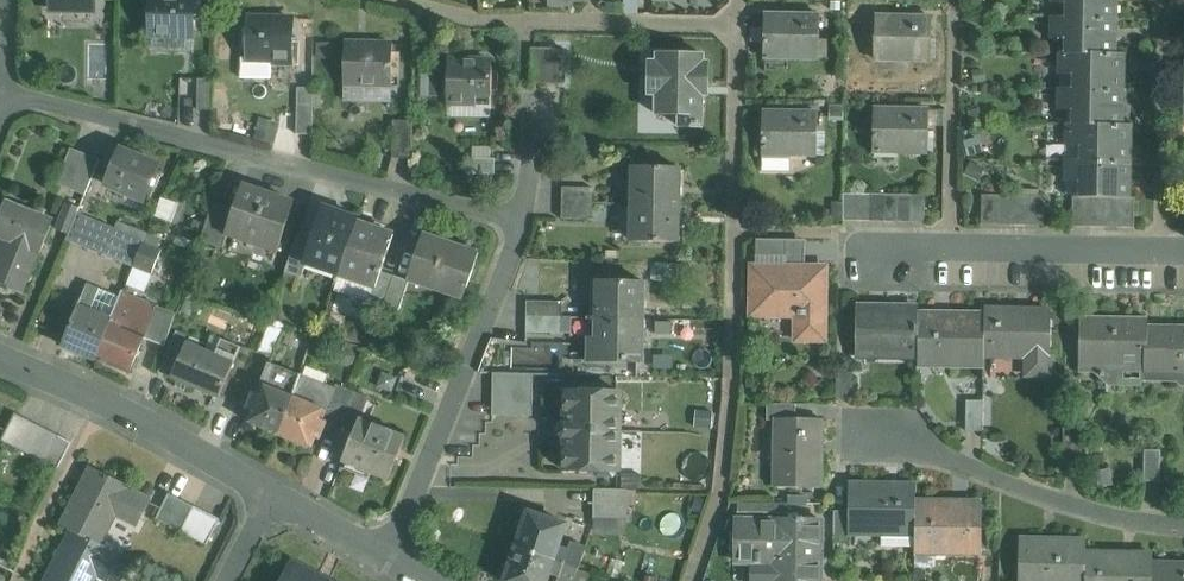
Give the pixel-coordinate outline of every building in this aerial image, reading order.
[(150,32),(194,32),(194,0),(150,0),(150,32)] [(1055,0),(1077,0),(1077,15),(1114,16),(1119,16),(1119,0),(1055,0)] [(820,15),(764,15),(764,57),(819,58),(820,15)] [(1077,15),(1055,15),(1055,36),(1077,37),(1077,51),(1118,52),(1118,36),(1114,36),(1114,16),(1077,15)] [(931,17),(875,16),(874,58),(930,60),(931,17)] [(294,19),(249,18),(248,58),(242,58),(242,77),(271,78),(271,64),(293,64),(294,19)] [(393,43),(346,41),(344,82),(392,84),(393,43)] [(562,48),(531,47),(530,82),(561,83),(562,48)] [(1077,51),(1062,51),(1062,72),(1084,73),(1083,87),(1121,88),(1125,88),(1125,72),(1121,72),(1121,52),(1077,51)] [(703,54),(657,52),(656,113),(679,113),(678,126),(702,126),(703,86),(708,86),(708,61),(703,61),(703,54)] [(492,61),(449,60),(448,101),(476,102),(476,95),(492,96),(492,61)] [(214,77),(198,77),(198,108),(214,108),(214,77)] [(392,84),(344,82),(343,102),(391,104),(392,84)] [(314,88),(298,87),(297,134),(313,134),(314,88)] [(1083,87),(1061,87),(1061,108),(1083,108),(1083,122),(1124,123),(1124,108),(1121,108),(1121,88),(1083,87)] [(476,102),(448,101),(447,117),(491,118),(492,96),(476,95),(476,102)] [(929,109),(874,108),(873,151),(928,152),(929,109)] [(818,112),(763,111),(762,154),(762,171),(791,171),(791,155),(817,155),(818,112)] [(413,120),(394,119),(393,157),(412,158),(413,120)] [(1083,122),(1069,122),(1068,144),(1091,144),(1091,159),(1128,160),(1133,160),(1133,144),(1128,144),(1128,123),(1083,122)] [(100,159),(71,148),(57,183),(85,195),(100,159)] [(159,165),(120,149),(106,184),(145,200),(159,165)] [(495,159),(467,158),(467,174),(495,174),(495,159)] [(1091,159),(1068,159),(1068,181),(1090,181),(1090,195),(1074,194),(1074,196),(1091,196),(1106,197),(1122,197),(1132,197),(1133,179),(1127,179),(1128,160),(1091,159)] [(678,166),(633,166),(632,203),(678,204),(678,166)] [(294,202),(243,184),(235,206),(225,235),(227,235),(276,253),(294,202)] [(593,187),(562,187),(562,202),(592,203),(593,187)] [(858,193),(844,193),(844,220),(857,220),(858,193)] [(871,193),(858,193),(857,220),(870,220),(871,193)] [(884,193),(871,193),(870,220),(884,221),(884,193)] [(898,194),(884,193),(884,221),(897,221),(898,194)] [(911,194),(898,194),(897,221),(910,221),(911,194)] [(925,194),(911,194),(910,221),(924,221),(925,194)] [(999,194),(983,194),(983,225),(999,225),(999,194)] [(1014,194),(999,194),(999,225),(1014,225),(1014,194)] [(172,221),(179,202),(162,195),(155,215),(172,221)] [(1091,196),(1074,196),(1073,226),(1090,227),(1091,196)] [(1106,197),(1091,196),(1090,227),(1106,227),(1106,197)] [(1122,197),(1106,197),(1106,227),(1121,227),(1122,197)] [(1132,197),(1122,197),(1121,227),(1136,227),(1136,197),(1132,197)] [(235,206),(215,199),(201,239),(223,246),(227,235),(225,235),(235,206)] [(67,202),(56,229),(69,235),(78,213),(80,207),(67,202)] [(592,203),(562,202),(561,218),(592,218),(592,203)] [(678,204),(632,203),(632,241),(677,242),(678,204)] [(4,206),(0,215),(0,238),(4,240),(0,250),(0,271),(5,273),(0,285),(0,287),(9,290),(9,288),(24,294),(52,226),(4,206)] [(359,218),(323,206),(311,242),(306,257),(308,258),(324,264),(326,258),(343,263),(357,223),(359,218)] [(115,228),(78,213),(69,235),(67,240),(105,255),(113,233),(115,228)] [(394,235),(357,223),(343,263),(340,274),(375,286),(376,287),(381,271),(394,235)] [(129,240),(113,233),(105,255),(133,267),(141,249),(127,244),(129,240)] [(479,253),(424,234),(409,280),(463,298),(479,253)] [(297,237),(286,271),(302,277),(308,258),(306,257),(311,242),(297,237)] [(787,239),(757,239),(756,255),(787,256),(787,239)] [(162,250),(143,243),(141,249),(133,267),(152,275),(162,250)] [(823,268),(753,267),(753,313),(798,313),(798,337),(823,337),(823,268)] [(394,276),(381,271),(376,287),(375,286),(370,300),(385,305),(394,276)] [(409,281),(394,276),(385,305),(400,310),(409,281)] [(644,281),(599,281),(598,317),(643,318),(644,281)] [(98,294),(85,289),(63,346),(96,359),(119,301),(121,298),(99,289),(98,294)] [(132,306),(119,301),(96,359),(129,372),(150,320),(130,312),(132,306)] [(562,302),(528,301),(527,316),(562,317),(562,302)] [(918,307),(857,306),(857,354),(858,354),(858,352),(879,352),(879,350),(918,350),(918,312),(918,307)] [(176,315),(161,309),(148,340),(165,346),(176,315)] [(1051,310),(985,309),(985,316),(984,354),(1027,355),(1026,374),(1049,375),(1049,355),(1050,355),(1051,310)] [(985,316),(940,315),(940,313),(918,312),(918,350),(918,360),(984,361),(984,354),(985,316)] [(562,317),(527,316),(527,332),(562,333),(562,317)] [(1144,319),(1082,318),(1082,316),(1080,316),(1079,362),(1145,363),(1146,325),(1146,317),(1145,317),(1144,319)] [(643,318),(598,317),(598,339),(591,338),(590,360),(643,361),(643,318)] [(287,325),(271,319),(258,352),(273,358),(287,325)] [(1146,325),(1145,363),(1145,372),(1183,373),(1183,326),(1146,325)] [(177,331),(159,372),(172,377),(187,343),(188,344),(191,337),(177,331)] [(188,344),(187,343),(172,377),(219,397),(234,363),(188,344)] [(323,347),(312,344),(309,354),(320,358),(323,347)] [(1145,363),(1079,362),(1079,373),(1104,373),(1104,386),(1141,386),(1145,382),(1145,372),(1145,363)] [(301,375),(269,363),(258,394),(253,392),(246,409),(251,411),(247,422),(279,434),(297,390),(301,375)] [(532,373),(493,372),(492,413),(532,414),(532,373)] [(335,389),(301,375),(297,390),(279,434),(314,448),(317,440),(321,441),(328,421),(325,420),(327,414),(337,389),(335,389)] [(355,391),(337,385),(335,389),(337,389),(327,414),(343,421),(355,391)] [(618,390),(566,389),(564,391),(564,411),(566,414),(567,414),(567,422),(563,422),(560,425),(560,434),(562,437),(567,437),(567,446),(565,446),(563,448),(563,468),(565,470),(617,471),(618,390)] [(369,397),(355,391),(343,421),(356,426),(359,419),(360,419),(369,397)] [(984,400),(967,399),(966,431),(983,431),(984,400)] [(797,404),(767,403),(767,420),(774,420),(775,418),(796,419),(797,404)] [(34,423),(16,414),(3,440),(21,449),(34,423)] [(796,419),(775,418),(774,420),(774,486),(821,487),(821,419),(796,419)] [(360,419),(359,419),(356,426),(343,461),(389,479),(406,437),(360,419)] [(46,430),(34,423),(21,449),(34,455),(46,430)] [(1082,428),(1064,428),(1064,460),(1082,460),(1082,428)] [(59,436),(46,430),(34,455),(46,462),(59,436)] [(59,436),(46,462),(59,468),(72,443),(59,436)] [(1160,450),(1144,449),(1144,481),(1160,481),(1160,450)] [(150,500),(90,469),(62,526),(72,531),(100,545),(115,515),(137,525),(150,500)] [(916,484),(849,483),(849,511),(851,511),(850,536),(882,536),(882,545),(915,546),(916,502),(916,484)] [(627,489),(594,489),(593,518),(627,518),(627,489)] [(194,506),(169,494),(156,519),(181,532),(194,506)] [(982,502),(916,502),(915,546),(915,552),(982,553),(982,502)] [(786,504),(738,503),(738,511),(786,512),(786,504)] [(194,506),(181,532),(194,538),(207,512),(194,506)] [(567,524),(528,511),(528,514),(523,512),(519,524),(523,526),(516,547),(580,568),(586,548),(571,543),(569,549),(560,546),(567,524)] [(849,511),(835,511),(834,542),(850,542),(850,536),(851,511),(849,511)] [(207,512),(194,538),(207,545),(220,519),(207,512)] [(775,518),(775,521),(736,521),(735,560),(753,561),(753,580),(819,580),(820,519),(803,518),(803,517),(798,517),(798,518),(775,518)] [(72,531),(48,580),(95,580),(98,576),(108,580),(122,580),(131,561),(100,545),(72,531)] [(1020,540),(1019,580),(1086,580),(1086,553),(1086,541),(1020,540)] [(516,547),(510,567),(505,566),(501,578),(505,580),(548,580),(550,574),(559,577),(558,580),(575,580),(580,568),(516,547)] [(1086,553),(1086,580),(1152,580),(1152,560),(1153,554),(1086,553)] [(1155,562),(1154,560),(1152,560),(1152,580),(1183,580),(1183,563),(1155,562)] [(293,563),(283,580),(327,580),(293,563)]
